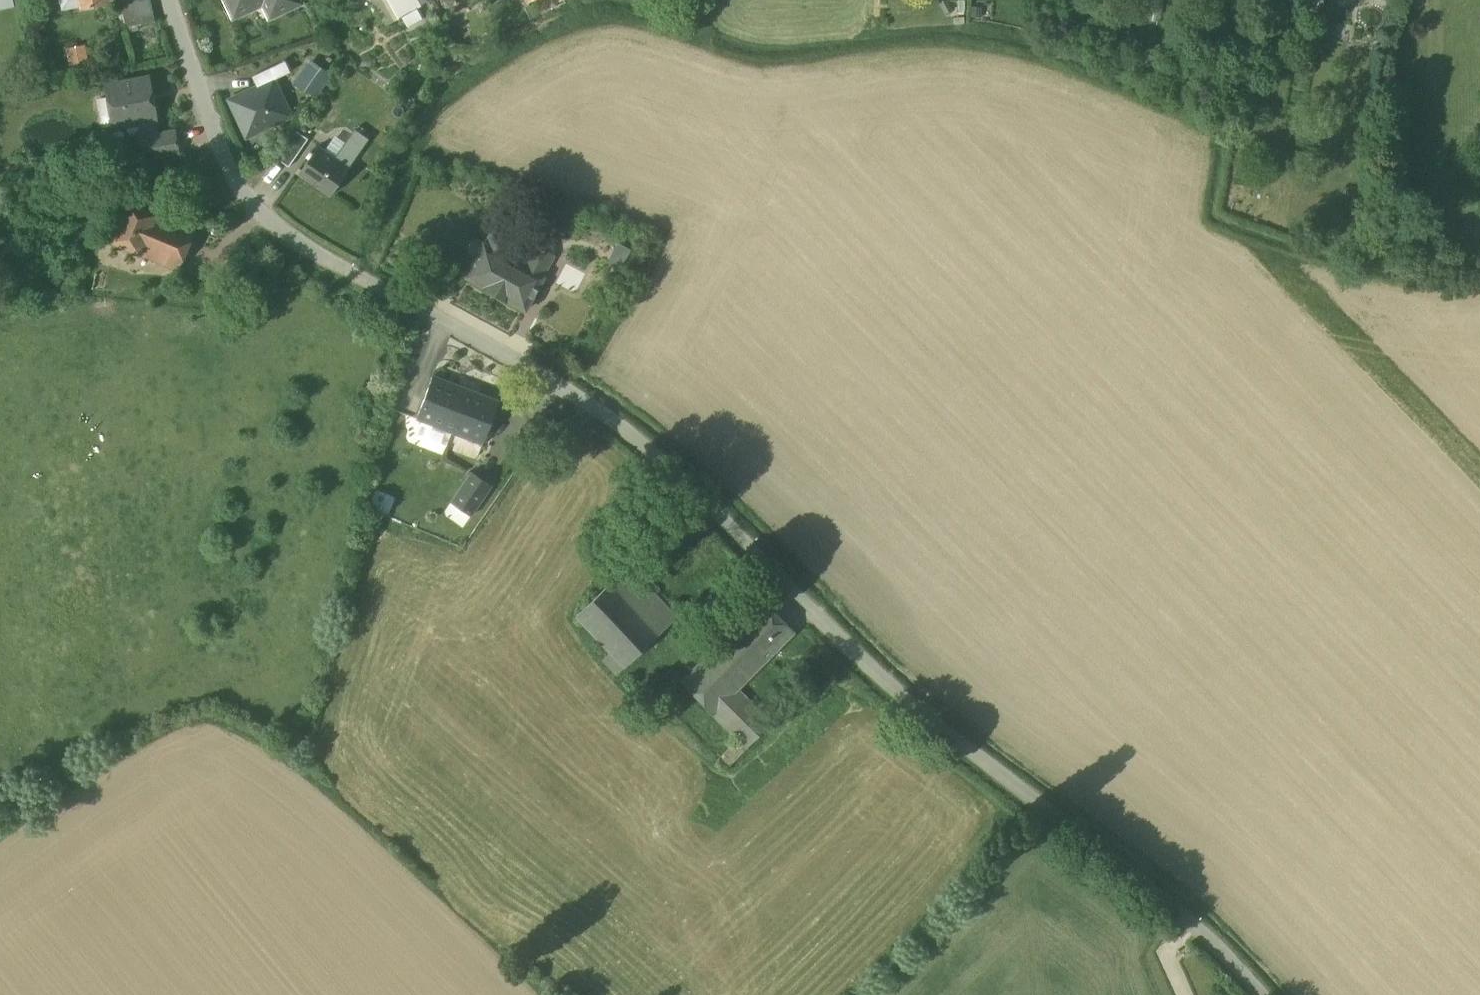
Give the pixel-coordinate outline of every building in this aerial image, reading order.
[(123,3),(126,15),(151,8),(149,0),(134,0),(123,3)] [(234,15),(267,0),(227,0),(234,15)] [(279,11),(299,2),(298,0),(274,0),(279,11)] [(399,19),(421,6),(418,0),(389,0),(399,19)] [(151,8),(126,15),(129,26),(154,20),(151,8)] [(310,60),(295,81),(316,96),(331,74),(310,60)] [(149,76),(106,84),(114,127),(126,125),(128,136),(141,133),(141,137),(158,133),(155,120),(157,119),(149,76)] [(291,116),(274,80),(231,100),(247,136),(291,116)] [(336,158),(318,146),(299,174),(330,196),(350,168),(349,167),(369,139),(355,129),(336,158)] [(141,137),(140,137),(142,153),(152,151),(154,157),(179,152),(175,130),(158,133),(141,137)] [(296,130),(276,158),(288,166),(309,139),(296,130)] [(202,219),(139,187),(119,226),(182,257),(202,219)] [(496,223),(466,277),(526,310),(555,256),(534,244),(523,265),(505,255),(517,234),(496,223)] [(498,401),(434,377),(418,418),(482,443),(498,401)] [(445,514),(467,526),(491,481),(469,469),(445,514)] [(625,565),(574,612),(610,652),(625,668),(676,620),(625,565)] [(793,633),(761,601),(729,633),(761,665),(793,633)] [(729,633),(682,680),(714,712),(737,689),(761,665),(729,633)] [(625,668),(610,652),(603,658),(618,674),(625,668)] [(770,721),(737,689),(714,712),(747,744),(770,721)]
